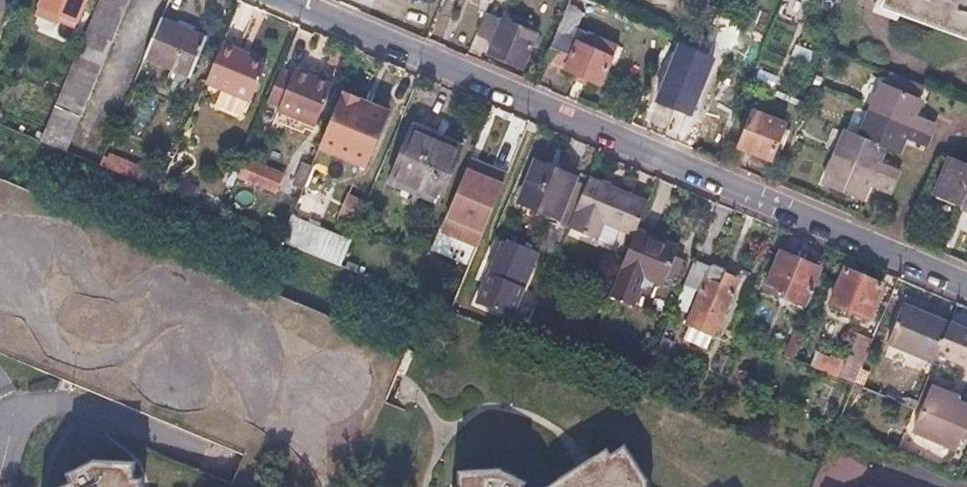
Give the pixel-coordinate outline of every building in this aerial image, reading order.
[(40,6),(61,14),(59,20),(75,26),(85,0),(43,0),(40,6)] [(56,100),(80,111),(126,0),(98,0),(56,100)] [(592,0),(569,0),(545,58),(601,81),(617,44),(595,35),(591,46),(571,38),(583,9),(606,18),(610,8),(592,0)] [(880,7),(966,40),(966,0),(882,0),(880,7)] [(204,37),(160,19),(143,57),(187,76),(204,37)] [(536,35),(502,21),(487,56),(522,70),(536,35)] [(234,48),(220,42),(202,85),(247,103),(262,64),(243,57),(232,53),(234,48)] [(245,52),(234,48),(232,53),(243,57),(245,52)] [(706,69),(673,57),(655,101),(687,114),(706,69)] [(294,72),(281,67),(267,102),(316,123),(332,84),(295,70),(294,72)] [(883,88),(881,87),(869,113),(927,138),(932,126),(911,118),(918,102),(915,101),(921,89),(889,75),(883,88)] [(342,92),(340,97),(318,149),(336,156),(338,151),(366,163),(386,116),(357,104),(359,99),(342,92)] [(56,100),(55,104),(79,114),(80,111),(56,100)] [(78,116),(54,106),(40,140),(64,150),(78,116)] [(783,125),(750,112),(737,147),(769,160),(783,125)] [(927,138),(869,113),(857,139),(844,134),(834,159),(822,186),(859,203),(866,188),(885,196),(890,184),(895,173),(877,165),(883,151),(895,156),(901,142),(921,151),(927,138)] [(460,153),(408,132),(389,179),(421,192),(420,196),(438,204),(460,153)] [(134,162),(112,153),(107,168),(129,177),(134,162)] [(962,164),(948,158),(931,197),(957,208),(966,213),(966,153),(962,164)] [(304,188),(316,193),(326,169),(329,160),(318,156),(314,164),(304,188)] [(242,162),(236,176),(274,192),(280,178),(242,162)] [(361,176),(354,173),(344,197),(347,198),(339,218),(354,225),(380,165),(373,162),(365,170),(363,170),(361,176)] [(574,177),(537,162),(519,206),(555,221),(574,177)] [(311,167),(302,164),(297,175),(306,179),(311,167)] [(477,179),(468,176),(461,193),(470,197),(477,179)] [(470,197),(461,193),(452,213),(481,225),(496,187),(477,179),(470,197)] [(647,203),(587,179),(565,231),(597,243),(604,224),(633,236),(635,232),(647,203)] [(333,233),(290,218),(280,241),(340,266),(350,240),(333,233)] [(565,231),(550,224),(537,252),(553,259),(565,231)] [(635,232),(633,236),(619,268),(662,286),(678,250),(635,232)] [(508,245),(503,243),(489,274),(522,288),(537,252),(509,240),(508,245)] [(817,269),(777,252),(762,289),(802,306),(817,269)] [(682,284),(697,291),(683,323),(713,336),(732,290),(718,284),(723,272),(721,268),(711,265),(706,266),(692,260),(682,284)] [(879,286),(841,269),(827,304),(865,319),(879,286)] [(946,323),(899,304),(884,341),(930,362),(933,353),(946,323)] [(946,321),(946,323),(933,353),(966,366),(966,365),(966,330),(946,321)] [(846,359),(816,353),(812,371),(859,381),(868,336),(851,333),(846,359)] [(676,344),(660,337),(654,351),(696,368),(700,359),(674,348),(676,344)] [(929,390),(912,432),(952,448),(961,428),(965,430),(966,424),(966,405),(929,390)] [(643,477),(622,443),(610,451),(607,446),(544,486),(644,486),(643,477)] [(68,486),(140,486),(141,476),(133,476),(133,462),(93,460),(68,472),(72,485),(68,486)] [(452,485),(452,486),(519,486),(517,486),(521,477),(500,467),(458,470),(458,485),(452,485)]
